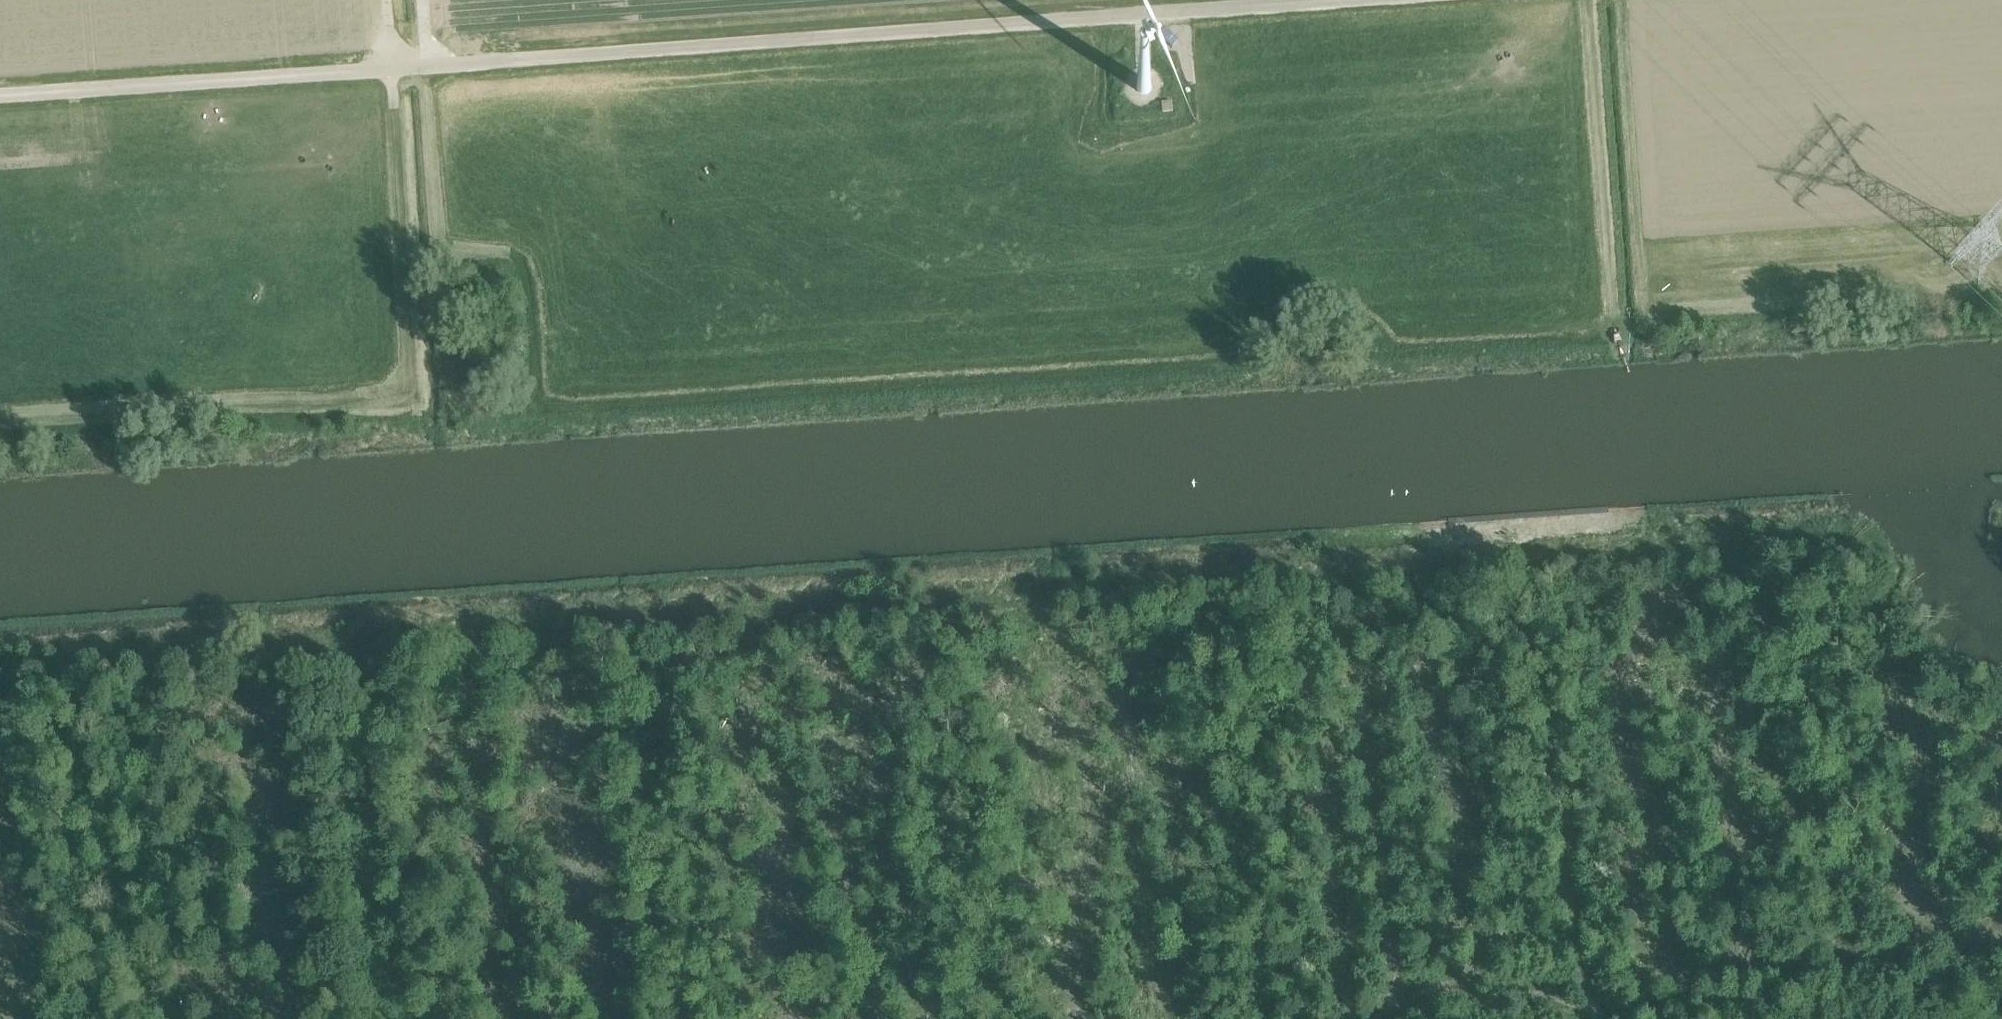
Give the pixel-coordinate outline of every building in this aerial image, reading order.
[(1141,80),(1140,80),(1139,80),(1139,81),(1138,81),(1137,82),(1137,83),(1136,83),(1136,84),(1136,85),(1135,86),(1135,87),(1135,88),(1135,89),(1136,89),(1136,90),(1136,91),(1137,92),(1137,93),(1138,93),(1138,94),(1139,94),(1140,94),(1141,95),(1142,95),(1143,95),(1144,95),(1145,95),(1146,95),(1147,94),(1148,94),(1148,93),(1149,93),(1149,92),(1150,92),(1150,91),(1150,90),(1151,90),(1151,89),(1151,88),(1151,87),(1151,86),(1151,85),(1151,84),(1150,84),(1150,83),(1149,82),(1148,81),(1147,80),(1146,80),(1145,80),(1144,79),(1143,79),(1142,79),(1141,80)] [(1162,112),(1172,111),(1171,101),(1161,102),(1162,112)]
